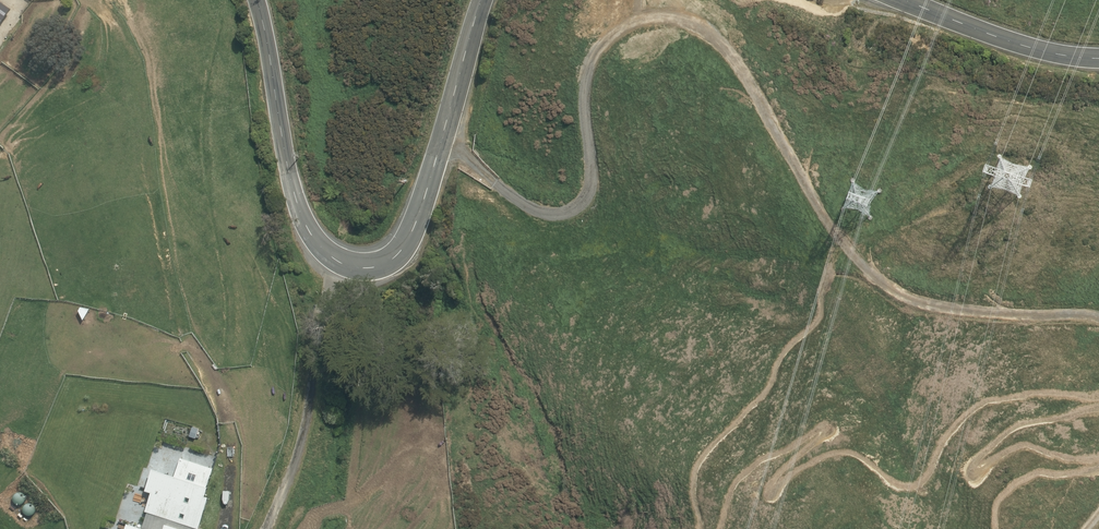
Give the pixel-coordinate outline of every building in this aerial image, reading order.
[(0,2),(0,47),(21,16),(0,2)] [(198,528),(199,528),(209,496),(205,495),(208,486),(207,485),(214,467),(181,457),(174,475),(153,468),(145,490),(151,492),(145,511),(147,511),(143,528),(127,523),(125,528),(197,528),(198,528)]
